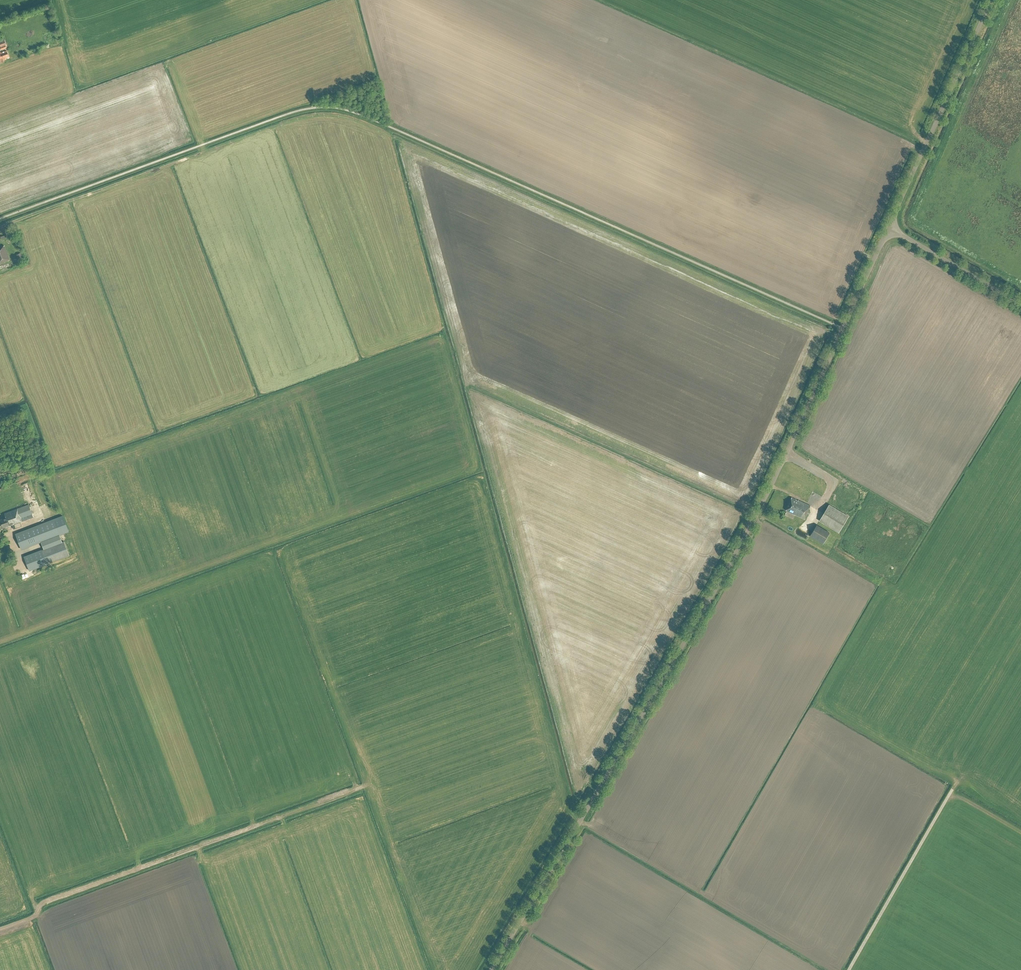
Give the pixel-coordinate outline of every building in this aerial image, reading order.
[(0,52),(0,61),(1,63),(4,62),(3,60),(6,59),(5,58),(9,57),(7,50),(1,52),(0,52)] [(10,259),(4,245),(0,247),(0,263),(10,259)] [(798,495),(813,502),(816,495),(801,488),(798,495)] [(792,497),(786,510),(805,518),(810,506),(792,497)] [(3,527),(9,525),(9,526),(12,525),(14,528),(22,525),(20,521),(23,521),(21,517),(32,513),(28,504),(5,513),(6,517),(0,519),(0,520),(3,527)] [(829,504),(819,520),(839,532),(849,516),(829,504)] [(797,521),(799,518),(781,510),(780,513),(797,521)] [(63,516),(15,534),(21,549),(41,542),(59,535),(68,531),(63,516)] [(830,532),(817,525),(810,536),(823,544),(830,532)] [(817,548),(820,543),(807,536),(804,541),(817,548)] [(69,555),(64,541),(24,556),(29,570),(69,555)]
